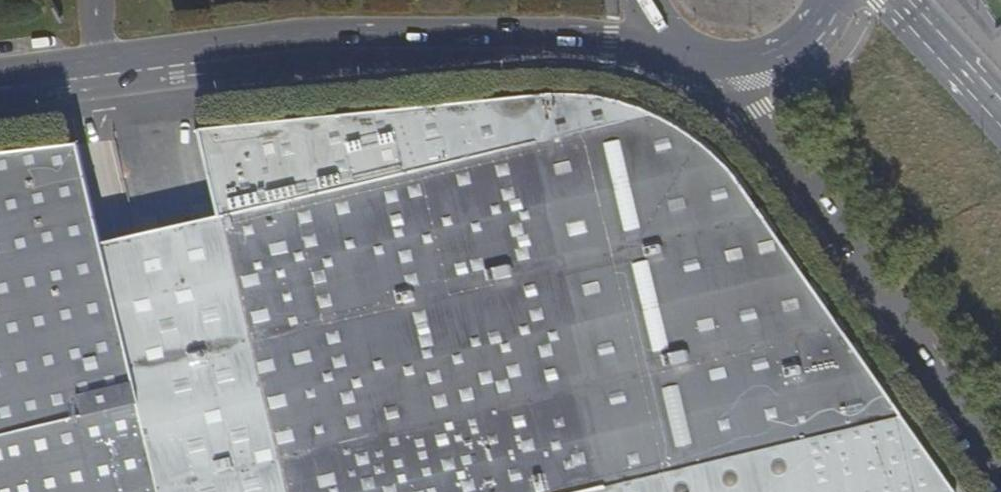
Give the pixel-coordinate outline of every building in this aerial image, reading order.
[(0,155),(0,491),(955,491),(808,281),(759,212),(744,191),(732,174),(718,160),(701,145),(682,132),(658,119),(633,108),(609,101),(584,97),(559,96),(535,96),(198,130),(219,219),(102,246),(77,145),(0,155)]
